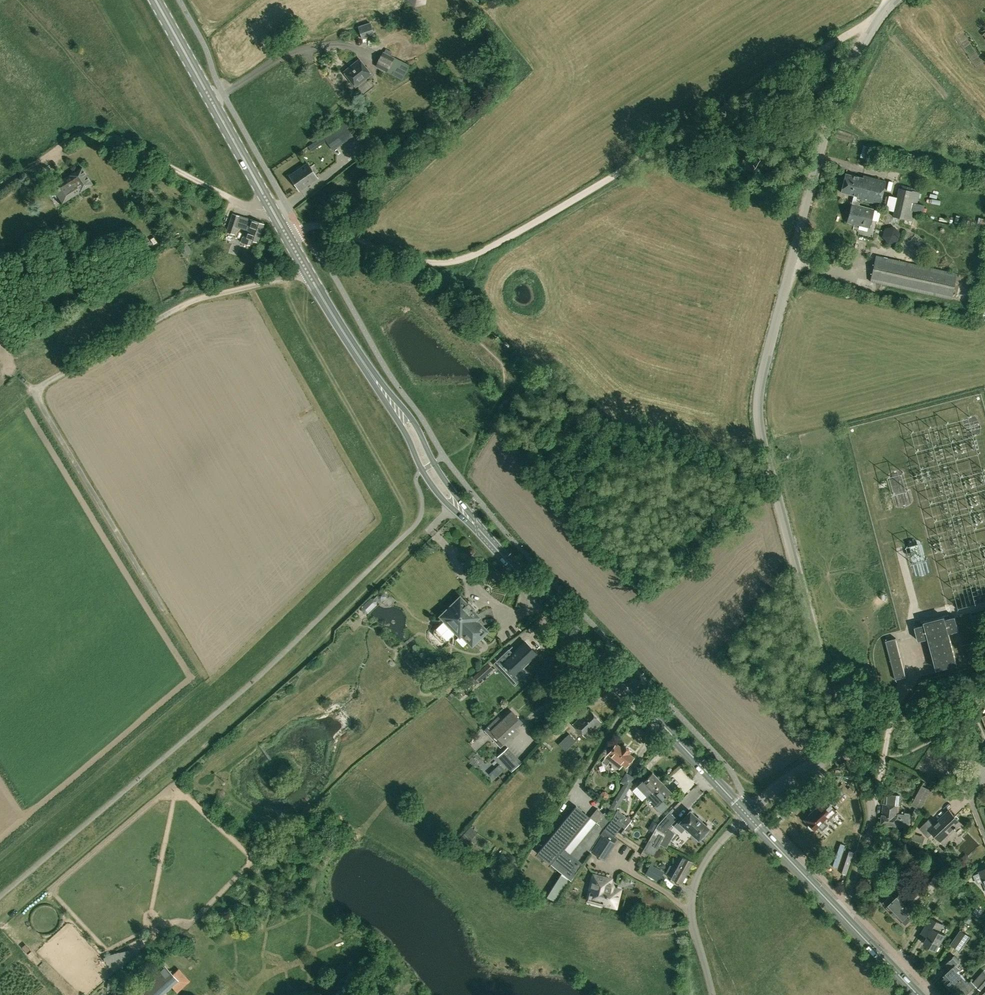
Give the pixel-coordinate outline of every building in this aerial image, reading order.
[(370,22),(358,27),(363,39),(369,37),(370,38),(375,36),(370,22)] [(406,76),(413,62),(386,48),(379,62),(406,76)] [(373,74),(360,59),(345,72),(357,87),(373,74)] [(353,137),(352,135),(349,130),(352,128),(348,121),(344,124),(344,123),(323,137),(323,136),(313,143),(316,149),(327,141),(333,151),(353,137)] [(357,148),(365,141),(362,137),(354,144),(357,148)] [(313,143),(308,146),(312,152),(316,149),(313,143)] [(319,178),(309,163),(291,175),(301,190),(319,178)] [(94,184),(83,168),(54,186),(64,202),(94,184)] [(855,195),(852,203),(860,205),(862,200),(880,205),(886,181),(864,175),(863,178),(846,173),(842,192),(855,195)] [(900,188),(896,206),(916,210),(920,193),(900,188)] [(848,222),(863,226),(870,228),(875,209),(860,205),(852,203),(848,222)] [(914,220),(916,210),(896,206),(894,216),(914,220)] [(259,242),(265,224),(241,217),(241,216),(233,213),(227,232),(236,234),(238,227),(247,230),(245,238),(244,237),(242,243),(251,245),(252,240),(259,242)] [(882,237),(888,244),(897,242),(901,233),(894,226),(885,228),(882,237)] [(192,251),(187,243),(180,246),(185,255),(192,251)] [(871,281),(946,299),(953,273),(877,256),(871,281)] [(923,555),(920,543),(910,545),(914,559),(921,557),(920,556),(923,555)] [(376,596),(378,600),(381,601),(385,599),(386,596),(385,592),(382,591),(378,592),(376,596)] [(449,637),(456,637),(461,632),(462,633),(462,636),(467,641),(470,642),(472,643),(485,631),(474,619),(476,617),(460,600),(443,616),(439,620),(439,626),(434,631),(434,634),(441,641),(445,641),(449,637)] [(956,617),(951,618),(945,619),(945,617),(924,622),(925,625),(915,627),(919,641),(929,638),(937,670),(957,664),(949,633),(959,630),(956,617)] [(896,638),(885,641),(896,680),(906,677),(896,638)] [(509,650),(500,658),(520,679),(527,672),(522,667),(536,654),(525,642),(513,654),(509,650)] [(972,643),(961,645),(965,658),(975,656),(972,643)] [(494,668),(488,662),(473,676),(478,682),(494,668)] [(449,682),(443,687),(448,693),(454,688),(449,682)] [(573,724),(585,737),(601,722),(589,709),(573,724)] [(498,716),(484,730),(489,736),(493,732),(501,741),(508,734),(511,738),(519,731),(515,727),(522,721),(512,711),(502,720),(498,716)] [(968,719),(974,722),(978,716),(972,712),(968,719)] [(576,741),(569,733),(558,744),(565,751),(576,741)] [(619,768),(619,769),(622,764),(626,767),(634,757),(629,753),(631,750),(623,744),(621,747),(616,743),(602,762),(607,765),(610,761),(612,763),(611,765),(612,767),(613,768),(615,769),(617,769),(619,768)] [(522,762),(518,758),(508,747),(497,757),(511,772),(522,762)] [(504,769),(499,764),(489,774),(494,778),(504,769)] [(619,792),(612,804),(611,805),(606,801),(604,804),(609,808),(615,812),(625,795),(636,778),(626,772),(620,782),(624,784),(619,792)] [(637,785),(647,795),(661,782),(652,772),(643,782),(642,781),(637,785)] [(831,779),(823,787),(836,801),(848,789),(842,783),(839,786),(831,779)] [(647,795),(657,805),(671,792),(661,782),(647,795)] [(912,805),(921,810),(932,790),(922,785),(912,805)] [(609,794),(608,793),(605,791),(602,791),(598,797),(604,802),(608,798),(609,799),(611,797),(608,796),(609,794)] [(883,803),(883,809),(881,824),(897,826),(897,825),(910,827),(912,813),(905,812),(905,814),(899,813),(899,805),(900,795),(885,793),(884,803),(883,803)] [(825,800),(805,819),(809,823),(808,824),(808,827),(811,830),(813,830),(818,825),(821,828),(825,823),(822,821),(823,820),(822,819),(825,816),(827,818),(835,810),(825,800)] [(547,896),(558,901),(583,863),(582,862),(611,820),(597,808),(590,817),(576,806),(537,853),(562,873),(547,896)] [(961,823),(949,810),(934,825),(929,819),(919,828),(928,837),(933,833),(945,845),(950,840),(946,837),(961,823)] [(605,829),(614,836),(622,826),(629,831),(634,825),(626,819),(627,817),(619,811),(605,829)] [(697,817),(697,818),(690,811),(681,822),(679,821),(675,826),(682,832),(686,828),(687,829),(692,834),(692,833),(699,839),(701,838),(702,839),(709,831),(707,830),(709,828),(702,822),(697,817)] [(664,826),(659,823),(641,854),(646,857),(649,852),(654,855),(666,833),(661,830),(664,826)] [(468,842),(471,839),(473,837),(474,836),(477,832),(471,827),(460,838),(466,844),(468,842)] [(920,839),(921,836),(913,833),(909,843),(921,847),(923,842),(919,841),(920,839)] [(604,859),(615,843),(603,835),(592,852),(604,859)] [(679,854),(667,876),(681,883),(682,881),(683,881),(686,877),(685,876),(693,862),(679,854)] [(651,865),(646,874),(658,881),(663,872),(651,865)] [(930,883),(936,887),(941,890),(947,879),(950,874),(941,869),(938,874),(936,873),(930,883)] [(616,907),(620,889),(613,888),(613,887),(613,885),(612,884),(611,883),(610,882),(611,879),(594,874),(590,890),(595,891),(594,896),(605,899),(604,904),(616,907)] [(963,885),(958,882),(956,885),(963,891),(965,888),(962,886),(963,885)] [(884,902),(888,906),(887,906),(888,907),(887,909),(891,913),(892,912),(901,921),(902,921),(906,925),(912,919),(908,915),(914,909),(910,904),(923,892),(917,886),(904,899),(900,895),(895,899),(891,895),(884,902)] [(984,910),(983,910),(978,906),(977,906),(973,913),(979,917),(984,910)] [(924,929),(930,932),(924,943),(936,950),(945,935),(939,931),(943,924),(931,917),(924,929)] [(960,930),(952,943),(960,949),(969,936),(960,930)] [(945,981),(951,988),(964,976),(958,970),(960,968),(956,964),(960,961),(954,955),(945,964),(950,970),(944,975),(946,976),(943,979),(946,981),(945,981)] [(185,975),(168,956),(132,989),(137,994),(163,994),(185,975)] [(964,976),(951,988),(957,994),(958,994),(959,994),(961,994),(962,994),(963,994),(964,994),(975,985),(981,990),(984,985),(984,971),(984,970),(973,982),(971,980),(969,982),(964,976)]
